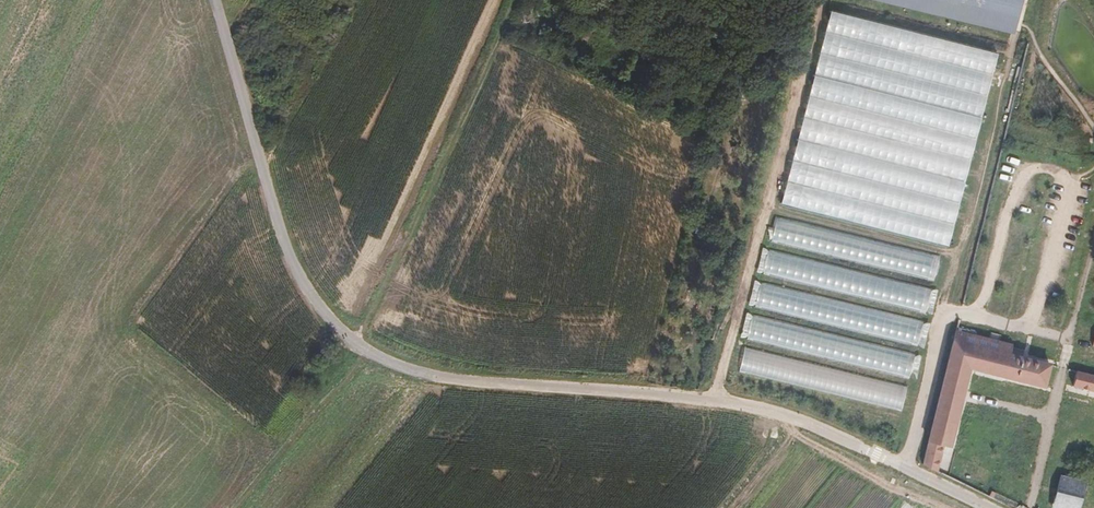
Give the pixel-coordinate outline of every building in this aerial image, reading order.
[(1022,29),(1029,0),(905,0),(1022,29)] [(745,95),(749,82),(741,80),(737,93),(745,95)] [(701,219),(695,233),(714,240),(718,226),(701,219)] [(977,337),(956,331),(923,465),(937,472),(943,444),(950,446),(969,367),(977,337)] [(1011,345),(977,337),(969,367),(1003,376),(1011,345)] [(1009,354),(1003,376),(1044,387),(1050,365),(1009,354)] [(1076,371),(1073,386),(1093,391),(1093,376),(1076,371)] [(944,465),(941,472),(950,476),(953,469),(944,465)] [(1060,476),(1058,487),(1083,493),(1086,482),(1060,476)] [(1058,487),(1052,507),(1079,507),(1083,493),(1058,487)]
